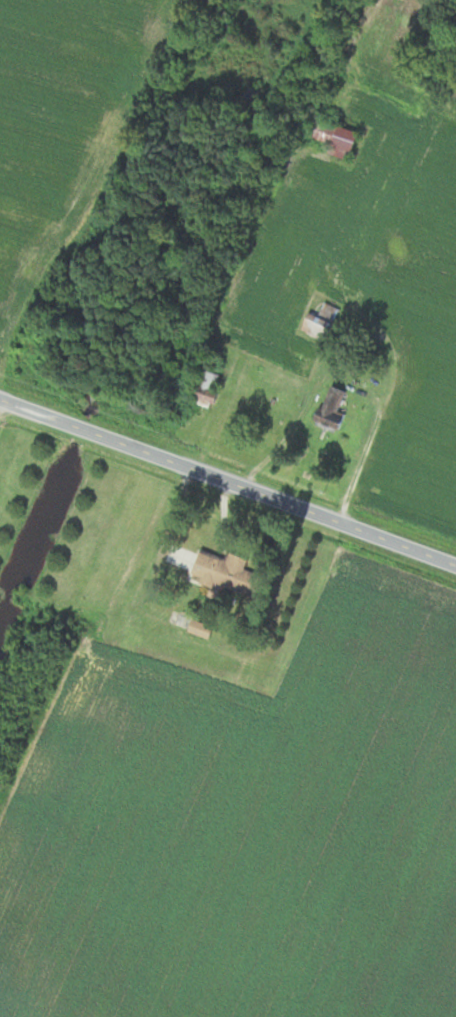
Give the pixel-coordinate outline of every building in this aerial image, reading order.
[(330,155),(351,159),(356,131),(335,127),(330,155)] [(340,309),(324,302),(318,316),(308,311),(299,330),(325,342),(340,309)] [(193,400),(208,407),(222,377),(207,370),(193,400)] [(345,414),(338,411),(347,392),(331,385),(314,423),(337,433),(345,414)] [(265,577),(243,569),(247,559),(228,551),(225,559),(202,550),(190,580),(203,585),(200,595),(220,603),(225,588),(256,600),(265,577)] [(212,626),(192,620),(188,631),(209,638),(212,626)]
